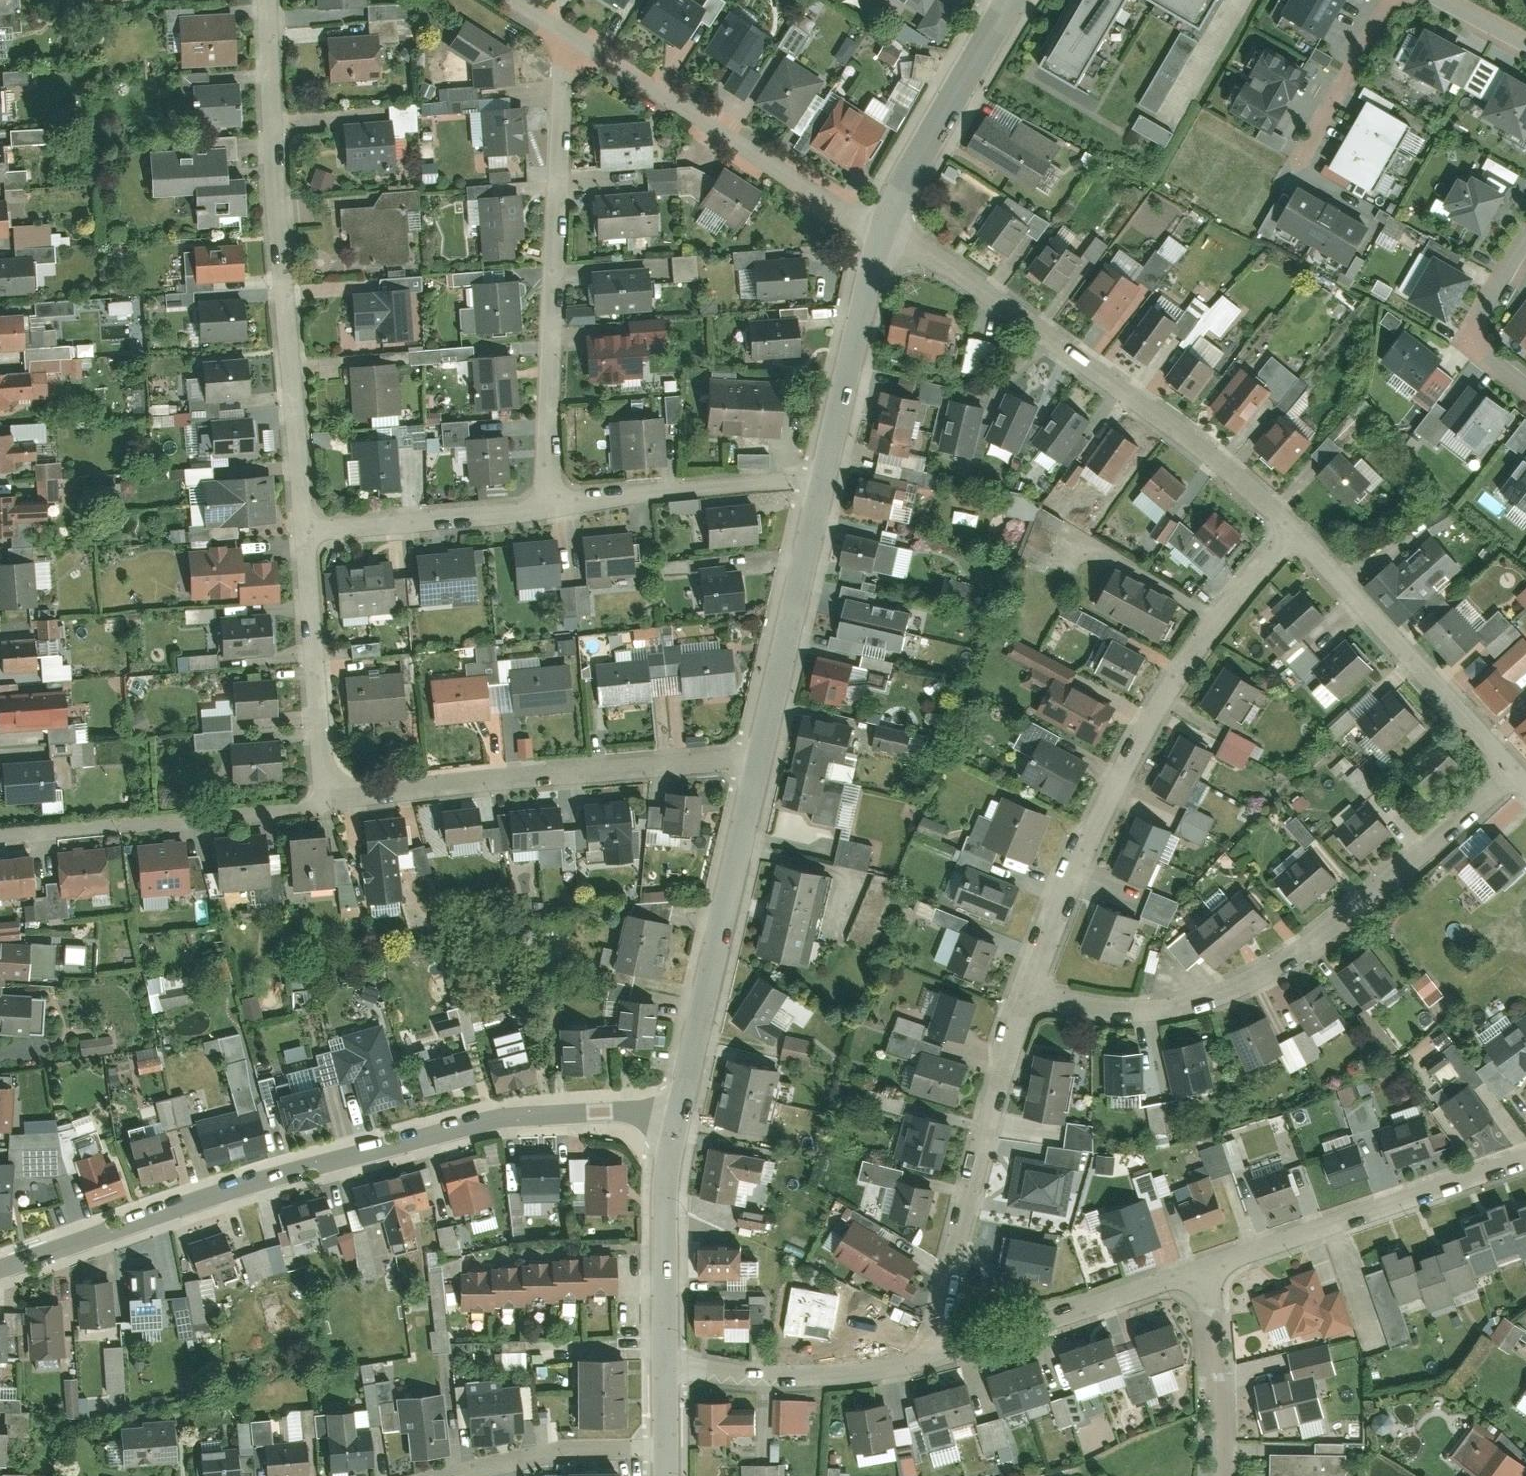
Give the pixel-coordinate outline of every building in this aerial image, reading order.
[(681,46),(702,10),(685,0),(651,0),(639,21),(681,46)] [(917,28),(938,42),(957,13),(938,0),(935,0),(917,28)] [(1044,73),(1081,93),(1133,0),(1085,0),(1044,73)] [(1202,37),(1222,0),(1135,0),(1202,37)] [(1278,21),(1319,43),(1342,0),(1289,0),(1278,21)] [(367,20),(407,20),(407,4),(367,4),(367,20)] [(799,12),(792,22),(807,33),(814,23),(799,12)] [(705,52),(735,72),(760,34),(730,14),(705,52)] [(235,61),(232,18),(178,21),(181,65),(235,61)] [(447,49),(471,64),(472,87),(511,85),(509,47),(465,20),(447,49)] [(1401,67),(1444,91),(1467,51),(1425,26),(1401,67)] [(1175,30),(1141,105),(1161,114),(1195,39),(1175,30)] [(384,77),(381,34),(326,37),(329,80),(384,77)] [(1313,76),(1257,48),(1226,109),(1281,137),(1313,76)] [(783,49),(749,98),(790,127),(824,79),(783,49)] [(1521,136),(1525,128),(1525,85),(1505,73),(1481,114),(1521,136)] [(887,125),(895,130),(922,88),(900,74),(872,115),(887,125)] [(194,130),(238,127),(236,90),(192,92),(194,130)] [(843,96),(811,144),(854,173),(887,125),(872,115),(843,96)] [(1367,101),(1355,123),(1401,147),(1413,125),(1367,101)] [(519,151),(515,108),(481,111),(484,154),(519,151)] [(1165,147),(1173,132),(1139,113),(1131,128),(1165,147)] [(984,116),(964,148),(1034,192),(1054,160),(984,116)] [(397,163),(392,122),(344,128),(349,169),(397,163)] [(1355,123),(1343,145),(1389,169),(1401,147),(1355,123)] [(598,168),(656,165),(655,126),(597,129),(598,168)] [(41,128),(9,130),(9,145),(42,143),(41,128)] [(1343,145),(1331,167),(1377,191),(1389,169),(1343,145)] [(148,157),(150,198),(190,196),(191,216),(248,213),(246,175),(227,176),(226,154),(148,157)] [(673,197),(689,196),(742,229),(759,201),(695,162),(671,163),(673,197)] [(311,184),(330,190),(335,174),(316,169),(311,184)] [(1447,215),(1478,233),(1501,194),(1471,177),(1467,184),(1457,178),(1442,204),(1451,209),(1447,215)] [(1298,190),(1277,223),(1312,245),(1333,211),(1298,190)] [(517,194),(478,197),(483,260),(510,258),(509,241),(520,240),(517,194)] [(629,195),(630,234),(660,233),(659,194),(629,195)] [(599,195),(600,235),(630,234),(629,195),(599,195)] [(348,208),(352,267),(409,263),(405,204),(348,208)] [(1028,225),(997,206),(978,236),(1009,256),(1028,225)] [(1333,211),(1312,245),(1348,266),(1368,233),(1333,211)] [(1382,230),(1398,239),(1406,225),(1390,216),(1382,230)] [(1076,252),(1051,236),(1025,274),(1050,290),(1076,252)] [(1096,262),(1106,242),(1093,236),(1083,256),(1096,262)] [(243,284),(242,251),(192,253),(194,286),(243,284)] [(696,254),(670,256),(671,282),(698,280),(696,254)] [(37,295),(35,257),(0,259),(0,297),(37,295)] [(1433,257),(1408,297),(1444,319),(1469,279),(1433,257)] [(762,300),(807,297),(805,260),(759,263),(762,300)] [(1136,286),(1109,266),(1080,306),(1107,325),(1136,286)] [(453,273),(453,288),(473,287),(474,310),(460,311),(461,331),(518,329),(516,281),(483,283),(483,272),(453,273)] [(624,279),(626,313),(655,312),(653,277),(624,279)] [(596,280),(597,315),(626,313),(624,279),(596,280)] [(165,293),(166,306),(192,304),(191,291),(165,293)] [(353,302),(354,327),(375,326),(375,341),(414,339),(412,293),(376,295),(376,301),(353,302)] [(72,316),(72,301),(35,301),(35,317),(72,316)] [(108,301),(108,313),(131,314),(131,301),(108,301)] [(198,342),(245,339),(243,302),(196,305),(198,342)] [(924,306),(897,302),(889,343),(912,348),(911,353),(945,359),(953,317),(923,312),(924,306)] [(1505,331),(1525,347),(1525,303),(1505,331)] [(1173,324),(1154,309),(1124,348),(1142,362),(1173,324)] [(24,351),(24,316),(0,316),(0,352),(24,351)] [(753,326),(756,363),(802,358),(799,322),(753,326)] [(1385,358),(1421,388),(1440,365),(1405,335),(1385,358)] [(589,339),(591,378),(645,374),(643,336),(589,339)] [(966,360),(983,361),(985,340),(968,339),(966,360)] [(413,365),(432,360),(429,349),(411,353),(413,365)] [(1214,373),(1192,353),(1166,381),(1188,401),(1214,373)] [(470,360),(473,411),(514,409),(511,357),(470,360)] [(251,395),(248,361),(203,365),(206,399),(251,395)] [(350,369),(354,417),(397,414),(393,366),(350,369)] [(1270,391),(1246,371),(1210,414),(1233,434),(1270,391)] [(25,403),(25,373),(0,373),(0,404),(25,403)] [(707,431),(779,434),(781,381),(710,378),(707,431)] [(919,402),(940,405),(943,384),(923,381),(919,402)] [(1469,443),(1497,408),(1471,386),(1442,422),(1469,443)] [(871,446),(909,455),(922,403),(883,393),(871,446)] [(1008,394),(988,439),(1017,452),(1037,407),(1008,394)] [(986,407),(951,400),(941,447),(976,454),(986,407)] [(1063,402),(1036,442),(1063,461),(1091,421),(1063,402)] [(618,421),(621,470),(660,468),(657,419),(618,421)] [(1311,441),(1285,419),(1259,450),(1285,471),(1311,441)] [(252,454),(250,421),(212,423),(214,456),(252,454)] [(425,447),(423,424),(400,425),(402,448),(425,447)] [(1112,428),(1087,461),(1114,482),(1140,448),(1112,428)] [(0,433),(0,470),(16,469),(13,432),(0,433)] [(467,439),(469,485),(505,483),(503,438),(467,439)] [(357,444),(360,487),(398,484),(394,441),(357,444)] [(736,453),(736,468),(768,468),(768,454),(736,453)] [(1375,484),(1345,455),(1324,477),(1354,506),(1375,484)] [(1525,513),(1525,457),(1499,492),(1525,513)] [(1161,466),(1141,490),(1167,511),(1186,487),(1161,466)] [(241,479),(246,525),(278,521),(273,476),(241,479)] [(853,506),(891,518),(901,489),(862,476),(853,506)] [(209,482),(214,528),(246,525),(241,479),(209,482)] [(1003,511),(1033,523),(1019,558),(1045,569),(1066,515),(1010,493),(1003,511)] [(19,536),(15,496),(0,497),(0,538),(19,536)] [(698,515),(702,551),(757,545),(753,509),(698,515)] [(1242,543),(1236,538),(1240,533),(1214,510),(1194,533),(1182,523),(1169,537),(1214,576),(1242,543)] [(854,568),(852,577),(874,583),(884,545),(849,535),(841,564),(854,568)] [(584,579),(630,575),(627,536),(581,540),(584,579)] [(1366,583),(1401,626),(1421,610),(1414,601),(1461,563),(1439,536),(1391,574),(1386,568),(1366,583)] [(513,545),(518,589),(560,585),(556,541),(513,545)] [(237,604),(277,602),(275,570),(242,571),(241,551),(190,553),(192,597),(237,594),(237,604)] [(422,605),(477,600),(473,553),(418,558),(422,605)] [(28,608),(27,565),(0,566),(0,609),(28,608)] [(364,568),(368,613),(394,610),(389,565),(364,568)] [(704,613),(746,607),(741,567),(699,573),(704,613)] [(338,570),(343,615),(368,613),(364,568),(338,570)] [(1101,605),(1165,639),(1182,606),(1118,572),(1101,605)] [(587,585),(558,587),(561,617),(589,615),(587,585)] [(1525,608),(1525,588),(1516,597),(1525,608)] [(1327,616),(1305,590),(1276,614),(1298,639),(1327,616)] [(850,598),(840,638),(871,646),(881,606),(850,598)] [(881,606),(871,646),(902,653),(912,614),(881,606)] [(1453,612),(1426,634),(1451,664),(1478,641),(1453,612)] [(219,656),(271,654),(270,619),(218,621),(219,656)] [(38,668),(36,636),(0,638),(0,671),(38,668)] [(1095,670),(1130,688),(1147,657),(1112,638),(1095,670)] [(1500,711),(1519,695),(1512,687),(1525,674),(1525,644),(1522,640),(1474,683),(1500,711)] [(379,654),(378,642),(350,644),(351,656),(379,654)] [(1372,668),(1351,643),(1319,669),(1340,695),(1372,668)] [(1037,712),(1097,746),(1116,711),(1076,689),(1080,681),(1013,644),(1007,655),(1031,668),(1022,684),(1045,697),(1037,712)] [(679,700),(737,695),(733,649),(675,653),(679,700)] [(177,656),(178,669),(217,667),(216,654),(177,656)] [(1280,677),(1297,690),(1311,671),(1294,658),(1280,677)] [(597,666),(601,709),(650,704),(646,660),(597,666)] [(851,667),(819,660),(811,698),(843,705),(851,667)] [(514,672),(522,719),(577,710),(569,662),(514,672)] [(1258,686),(1226,669),(1207,705),(1238,722),(1258,686)] [(347,680),(352,726),(408,720),(403,674),(347,680)] [(429,682),(433,726),(488,720),(484,677),(429,682)] [(232,720),(278,717),(276,682),(229,685),(232,720)] [(50,735),(49,725),(67,724),(65,689),(0,693),(0,738),(50,735)] [(1418,721),(1394,692),(1360,721),(1385,750),(1418,721)] [(1525,741),(1525,707),(1509,721),(1525,741)] [(1343,712),(1327,732),(1338,741),(1354,721),(1343,712)] [(804,721),(785,805),(815,812),(826,763),(847,767),(855,732),(804,721)] [(905,755),(911,733),(876,724),(870,746),(905,755)] [(1244,769),(1256,742),(1228,730),(1216,757),(1244,769)] [(1187,734),(1173,763),(1200,776),(1214,747),(1187,734)] [(519,756),(532,755),(531,738),(518,739),(519,756)] [(1464,770),(1438,741),(1406,768),(1432,797),(1464,770)] [(1018,778),(1067,804),(1085,770),(1036,744),(1018,778)] [(234,781),(283,779),(281,745),(232,747),(234,781)] [(1173,763),(1159,792),(1187,805),(1200,776),(1173,763)] [(55,800),(53,766),(0,769),(0,803),(55,800)] [(1353,771),(1347,779),(1366,794),(1373,786),(1353,771)] [(694,795),(663,792),(659,831),(690,835),(694,795)] [(983,845),(1029,864),(1049,816),(1003,797),(983,845)] [(1203,844),(1215,817),(1188,805),(1176,832),(1203,844)] [(627,806),(580,810),(583,843),(603,841),(605,865),(632,863),(627,806)] [(1391,834),(1366,806),(1337,832),(1362,860),(1391,834)] [(560,807),(534,810),(537,849),(563,847),(560,807)] [(482,844),(480,810),(439,812),(441,846),(482,844)] [(534,810),(508,812),(512,851),(537,849),(534,810)] [(1297,816),(1287,823),(1302,846),(1312,839),(1297,816)] [(406,818),(354,825),(365,907),(400,902),(393,851),(410,849),(406,818)] [(1140,821),(1129,848),(1159,861),(1170,834),(1140,821)] [(487,828),(490,852),(499,851),(496,827),(487,828)] [(326,832),(287,835),(289,865),(328,862),(326,832)] [(1504,833),(1470,863),(1497,893),(1525,867),(1525,858),(1504,833)] [(270,884),(266,839),(218,844),(223,889),(270,884)] [(183,843),(135,847),(138,898),(187,894),(183,843)] [(1129,848),(1118,875),(1147,887),(1159,861),(1129,848)] [(110,892),(106,850),(58,855),(62,897),(110,892)] [(1337,884),(1307,851),(1276,879),(1305,911),(1337,884)] [(32,856),(0,859),(0,898),(36,895),(32,856)] [(955,903),(1005,924),(1021,888),(971,866),(955,903)] [(833,880),(780,868),(769,912),(823,925),(833,880)] [(1170,926),(1178,900),(1149,890),(1140,917),(1170,926)] [(1267,925),(1245,894),(1188,936),(1210,967),(1267,925)] [(1138,922),(1103,908),(1084,952),(1120,967),(1138,922)] [(823,925),(769,912),(759,956),(812,969),(823,925)] [(623,916),(612,972),(643,978),(654,922),(623,916)] [(979,980),(992,945),(961,933),(947,968),(979,980)] [(37,946),(2,942),(0,961),(0,980),(33,984),(37,946)] [(64,963),(83,964),(83,946),(64,945),(64,963)] [(1391,988),(1366,953),(1339,972),(1364,1007),(1391,988)] [(202,963),(208,984),(231,978),(226,957),(202,963)] [(1429,973),(1414,982),(1427,1006),(1442,997),(1429,973)] [(187,974),(145,980),(150,1010),(191,1004),(187,974)] [(763,978),(735,1022),(774,1047),(786,1029),(773,1020),(789,995),(763,978)] [(1339,1019),(1321,987),(1292,1004),(1309,1035),(1339,1019)] [(238,999),(244,1021),(262,1015),(256,994),(238,999)] [(931,1029),(966,1039),(976,1005),(941,994),(931,1029)] [(39,1002),(0,997),(0,1034),(34,1038),(39,1002)] [(619,998),(613,1047),(638,1050),(643,1001),(619,998)] [(1486,1049),(1511,1080),(1525,1068),(1525,1016),(1486,1049)] [(1276,1056),(1259,1020),(1231,1033),(1248,1069),(1276,1056)] [(501,1021),(484,1028),(502,1076),(539,1062),(525,1025),(505,1032),(501,1021)] [(344,1047),(331,1051),(340,1085),(352,1082),(361,1114),(406,1102),(384,1024),(341,1036),(344,1047)] [(559,1031),(563,1076),(590,1073),(585,1028),(559,1031)] [(781,1053),(809,1062),(816,1041),(788,1032),(781,1053)] [(80,1053),(112,1051),(111,1037),(79,1039),(80,1053)] [(1214,1087),(1202,1041),(1166,1051),(1178,1096),(1214,1087)] [(301,1043),(281,1050),(286,1062),(305,1055),(301,1043)] [(1453,1046),(1427,1067),(1445,1090),(1472,1069),(1453,1046)] [(135,1050),(137,1072),(159,1070),(157,1047),(135,1050)] [(415,1063),(425,1097),(476,1083),(467,1048),(415,1063)] [(956,1103),(967,1066),(921,1054),(911,1091),(956,1103)] [(1136,1093),(1134,1054),(1105,1055),(1107,1094),(1136,1093)] [(1038,1057),(1033,1088),(1071,1094),(1075,1063),(1038,1057)] [(730,1063),(715,1123),(754,1132),(768,1072),(730,1063)] [(1441,1107),(1467,1140),(1496,1118),(1471,1084),(1441,1107)] [(317,1086),(274,1098),(285,1136),(328,1123),(317,1086)] [(1373,1098),(1356,1101),(1353,1086),(1341,1088),(1349,1132),(1378,1127),(1373,1098)] [(8,1135),(12,1089),(0,1088),(0,1134),(8,1135)] [(1033,1088),(1028,1119),(1066,1125),(1071,1094),(1033,1088)] [(1176,1099),(1147,1104),(1154,1147),(1169,1144),(1167,1131),(1181,1128),(1176,1099)] [(227,1113),(238,1159),(267,1152),(256,1106),(227,1113)] [(198,1120),(209,1166),(238,1159),(227,1113),(198,1120)] [(948,1124),(911,1115),(900,1161),(938,1170),(948,1124)] [(1436,1156),(1424,1118),(1378,1132),(1391,1171),(1436,1156)] [(127,1145),(139,1184),(173,1174),(161,1135),(127,1145)] [(1209,1178),(1245,1166),(1236,1138),(1200,1149),(1209,1178)] [(1370,1180),(1357,1145),(1324,1157),(1337,1192),(1370,1180)] [(122,1194),(114,1166),(101,1169),(96,1150),(74,1156),(87,1203),(122,1194)] [(710,1150),(701,1197),(734,1203),(739,1177),(760,1181),(764,1160),(710,1150)] [(1095,1172),(1112,1173),(1113,1156),(1096,1154),(1095,1172)] [(558,1201),(558,1155),(518,1155),(517,1201),(558,1201)] [(473,1157),(439,1167),(453,1219),(488,1209),(473,1157)] [(1074,1169),(1019,1159),(1011,1203),(1066,1213),(1074,1169)] [(887,1218),(923,1227),(932,1192),(901,1184),(904,1172),(864,1162),(860,1179),(894,1188),(887,1218)] [(616,1215),(615,1165),(585,1165),(586,1215),(616,1215)] [(1301,1199),(1290,1166),(1247,1180),(1258,1213),(1301,1199)] [(419,1173),(353,1188),(362,1224),(383,1219),(389,1242),(411,1237),(405,1211),(427,1206),(419,1173)] [(1181,1205),(1191,1234),(1230,1220),(1215,1176),(1192,1184),(1198,1199),(1181,1205)] [(325,1196),(304,1202),(313,1234),(334,1228),(325,1196)] [(1145,1200),(1101,1214),(1115,1259),(1159,1246),(1145,1200)] [(304,1202),(282,1208),(292,1240),(313,1234),(304,1202)] [(1517,1211),(1519,1216),(1507,1220),(1503,1210),(1477,1219),(1479,1224),(1456,1232),(1459,1241),(1439,1248),(1441,1256),(1414,1265),(1411,1256),(1402,1259),(1400,1253),(1386,1257),(1401,1303),(1424,1295),(1430,1313),(1457,1304),(1455,1297),(1479,1290),(1475,1278),(1498,1270),(1496,1264),(1520,1256),(1523,1264),(1525,1263),(1525,1208),(1517,1211)] [(737,1217),(737,1227),(763,1228),(763,1218),(737,1217)] [(453,1224),(436,1228),(442,1256),(459,1252),(453,1224)] [(834,1257),(868,1275),(884,1245),(850,1226),(834,1257)] [(336,1234),(342,1260),(354,1257),(359,1281),(376,1277),(366,1228),(336,1234)] [(235,1262),(226,1234),(188,1246),(196,1273),(235,1262)] [(1058,1246),(1005,1236),(998,1271),(1052,1281),(1058,1246)] [(239,1254),(247,1281),(286,1270),(278,1243),(239,1254)] [(868,1275),(902,1294),(918,1263),(884,1245),(868,1275)] [(697,1247),(696,1275),(737,1277),(738,1249),(697,1247)] [(433,1352),(447,1351),(439,1251),(425,1252),(433,1352)] [(587,1294),(617,1294),(617,1258),(585,1258),(585,1261),(555,1260),(555,1265),(522,1264),(522,1269),(491,1269),(491,1272),(461,1271),(460,1312),(492,1312),(492,1308),(523,1308),(523,1303),(557,1303),(557,1298),(587,1298),(587,1294)] [(1292,1281),(1252,1297),(1266,1330),(1286,1322),(1293,1339),(1323,1328),(1327,1337),(1356,1326),(1341,1288),(1326,1294),(1315,1266),(1290,1276),(1292,1281)] [(157,1268),(125,1270),(129,1329),(162,1326),(157,1268)] [(183,1279),(184,1295),(171,1296),(174,1338),(209,1335),(208,1311),(214,1310),(212,1277),(183,1279)] [(834,1278),(827,1300),(858,1311),(865,1289),(834,1278)] [(105,1325),(102,1281),(74,1283),(77,1327),(105,1325)] [(780,1292),(780,1351),(813,1352),(814,1292),(780,1292)] [(750,1295),(750,1322),(765,1322),(765,1295),(750,1295)] [(26,1306),(31,1358),(61,1355),(55,1303),(26,1306)] [(698,1333),(725,1334),(726,1305),(699,1304),(698,1333)] [(863,1312),(862,1341),(879,1341),(879,1312),(863,1312)] [(1508,1317),(1492,1340),(1511,1353),(1525,1332),(1525,1330),(1508,1317)] [(1185,1362),(1172,1324),(1136,1336),(1149,1375),(1185,1362)] [(1112,1341),(1088,1348),(1096,1377),(1120,1370),(1112,1341)] [(104,1393),(124,1392),(122,1345),(103,1346),(104,1393)] [(1266,1428),(1326,1418),(1319,1381),(1339,1377),(1333,1345),(1293,1352),(1298,1378),(1259,1386),(1266,1428)] [(1088,1348),(1063,1355),(1071,1384),(1096,1377),(1088,1348)] [(524,1350),(500,1352),(501,1368),(525,1366),(524,1350)] [(573,1361),(573,1395),(612,1395),(612,1361),(573,1361)] [(1039,1362),(1015,1369),(1026,1408),(1050,1401),(1039,1362)] [(362,1382),(374,1380),(371,1363),(360,1365),(362,1382)] [(1015,1369),(990,1376),(1001,1415),(1026,1408),(1015,1369)] [(88,1416),(87,1398),(77,1398),(76,1378),(63,1378),(65,1417),(88,1416)] [(403,1431),(407,1461),(433,1457),(424,1396),(399,1399),(396,1381),(379,1384),(386,1433),(403,1431)] [(518,1384),(492,1385),(495,1436),(521,1435),(518,1384)] [(492,1385),(466,1387),(469,1438),(495,1436),(492,1385)] [(964,1385),(940,1393),(951,1425),(975,1418),(964,1385)] [(940,1393),(916,1401),(927,1433),(951,1425),(940,1393)] [(573,1395),(573,1428),(612,1428),(612,1395),(573,1395)] [(807,1399),(776,1400),(777,1422),(808,1421),(807,1399)] [(724,1403),(698,1403),(699,1445),(724,1445),(724,1433),(754,1433),(754,1414),(724,1414),(724,1403)] [(847,1412),(857,1455),(882,1450),(873,1407),(847,1412)] [(285,1437),(301,1436),(299,1409),(283,1410),(285,1437)] [(324,1414),(329,1470),(368,1466),(365,1430),(348,1432),(346,1412),(324,1414)] [(1003,1416),(976,1423),(983,1452),(1010,1445),(1003,1416)] [(122,1465),(175,1464),(174,1420),(121,1422),(122,1465)] [(1525,1464),(1525,1461),(1478,1424),(1453,1456),(1475,1473),(1473,1475),(1517,1475),(1525,1464)] [(305,1438),(262,1443),(266,1475),(309,1475),(305,1438)] [(903,1475),(906,1475),(916,1474),(911,1442),(898,1444),(903,1475)] [(106,1444),(108,1466),(117,1465),(116,1443),(106,1444)] [(1271,1452),(1270,1475),(1347,1475),(1348,1454),(1348,1443),(1318,1443),(1318,1453),(1271,1452)] [(200,1475),(238,1475),(234,1450),(197,1455),(200,1475)] [(619,1473),(575,1473),(575,1464),(563,1464),(563,1475),(619,1475),(619,1473)] [(783,1464),(741,1464),(741,1475),(783,1475),(783,1464)]
